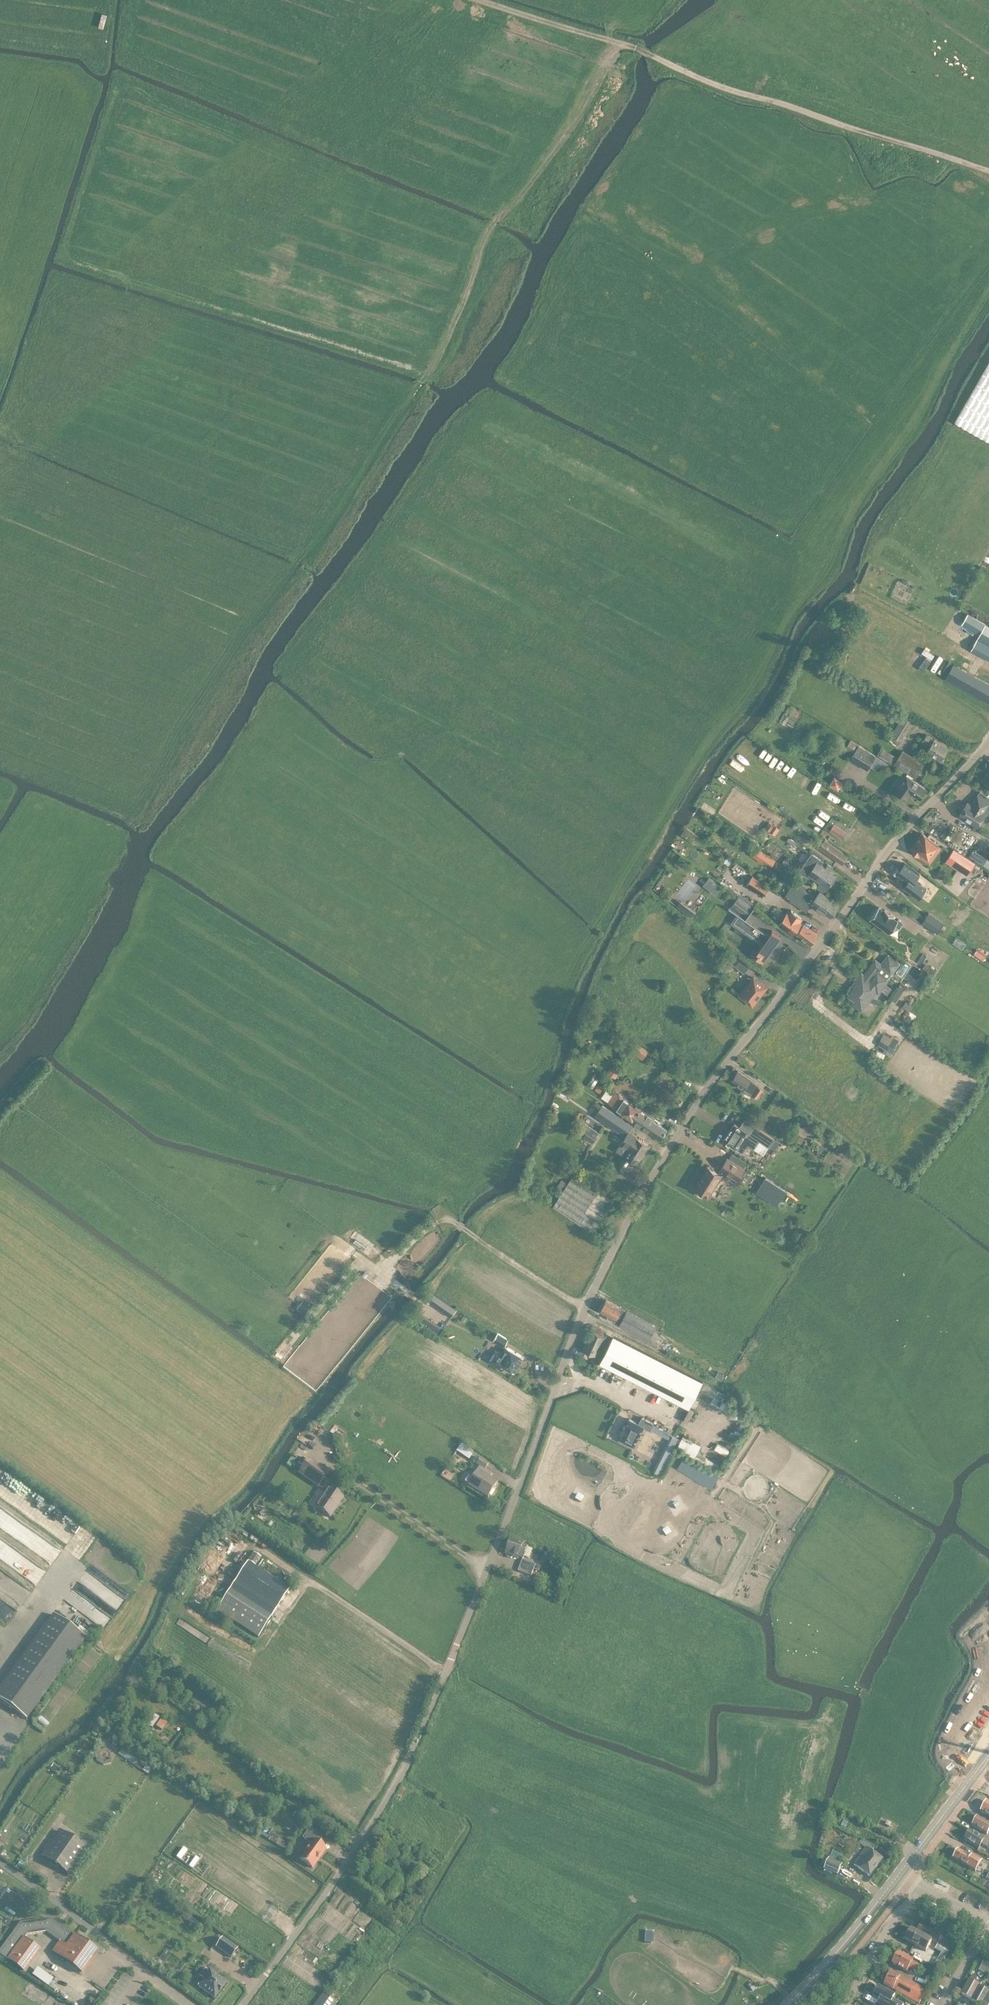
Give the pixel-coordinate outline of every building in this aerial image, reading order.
[(988,441),(988,361),(955,421),(988,441)] [(985,622),(967,612),(960,623),(978,634),(970,648),(988,659),(988,625),(985,622)] [(988,702),(988,700),(988,682),(953,662),(944,677),(988,702)] [(922,725),(917,733),(924,737),(921,742),(920,742),(919,744),(916,750),(937,763),(946,750),(934,742),(938,735),(922,725)] [(876,755),(859,745),(850,738),(845,747),(854,752),(850,758),(867,768),(870,765),(876,755)] [(876,755),(870,765),(878,770),(887,762),(876,755)] [(988,785),(988,765),(987,767),(988,768),(981,778),(988,785)] [(834,774),(829,782),(837,787),(842,779),(834,774)] [(910,791),(919,797),(925,788),(906,774),(895,789),(906,796),(910,791)] [(960,814),(978,825),(985,813),(983,812),(986,806),(988,808),(988,797),(979,791),(977,794),(971,804),(967,802),(960,814)] [(834,824),(830,829),(842,837),(846,831),(834,824)] [(702,839),(686,827),(681,833),(697,845),(702,839)] [(920,855),(922,852),(928,857),(938,844),(922,832),(910,848),(920,855)] [(819,847),(842,863),(847,855),(824,839),(819,847)] [(762,857),(765,852),(756,846),(751,854),(760,860),(762,857)] [(953,849),(946,860),(967,873),(969,870),(973,863),(953,849)] [(974,849),(969,856),(988,868),(988,858),(974,849)] [(812,851),(799,870),(809,877),(811,875),(819,881),(816,885),(824,892),(837,874),(831,869),(833,866),(827,863),(825,866),(820,862),(822,859),(812,851)] [(904,861),(896,872),(906,880),(902,885),(917,897),(926,887),(915,879),(919,873),(916,871),(904,861)] [(799,885),(801,884),(795,880),(786,895),(791,898),(790,899),(805,909),(805,910),(806,911),(811,902),(830,916),(839,903),(819,889),(815,896),(799,885)] [(773,902),(779,894),(764,882),(757,890),(773,902)] [(739,913),(733,921),(763,942),(754,955),(763,961),(780,935),(772,929),(769,934),(745,917),(754,906),(738,895),(730,906),(729,906),(728,906),(739,913)] [(696,913),(681,901),(677,905),(692,917),(696,913)] [(896,927),(900,930),(904,924),(900,920),(898,922),(894,919),(895,917),(886,911),(885,912),(880,908),(871,920),(891,934),(896,927)] [(800,921),(802,918),(790,909),(788,912),(786,911),(787,912),(779,922),(778,922),(793,933),(791,932),(794,929),(797,931),(796,932),(810,943),(817,933),(800,921)] [(928,911),(921,921),(937,932),(944,921),(928,911)] [(899,962),(889,954),(881,964),(891,972),(899,962)] [(750,965),(737,955),(731,963),(743,973),(750,965)] [(876,990),(878,991),(888,978),(892,972),(891,972),(881,964),(875,960),(864,974),(862,973),(853,984),(856,986),(849,995),(855,999),(853,1002),(862,1008),(876,990)] [(930,965),(926,970),(931,973),(935,968),(930,965)] [(766,989),(752,977),(738,994),(753,1005),(766,989)] [(895,1001),(899,994),(894,991),(890,998),(895,1001)] [(912,1005),(905,1001),(901,1006),(908,1010),(912,1005)] [(642,1046),(636,1055),(642,1059),(648,1050),(642,1046)] [(611,1064),(607,1071),(615,1076),(619,1069),(611,1064)] [(753,1094),(757,1097),(763,1088),(758,1085),(759,1084),(751,1078),(750,1078),(738,1070),(731,1079),(744,1087),(743,1088),(752,1094),(753,1094)] [(632,1119),(640,1124),(642,1122),(641,1121),(648,1111),(636,1103),(635,1104),(629,1100),(628,1100),(623,1097),(624,1096),(614,1089),(606,1100),(616,1107),(621,1111),(632,1119)] [(659,1096),(652,1091),(647,1099),(651,1102),(653,1100),(655,1101),(659,1096)] [(649,1144),(635,1135),(629,1131),(632,1125),(629,1123),(623,1118),(602,1104),(594,1115),(624,1135),(615,1148),(622,1153),(623,1153),(636,1162),(640,1156),(641,1156),(649,1144)] [(640,1124),(660,1138),(667,1129),(652,1119),(654,1115),(648,1111),(641,1121),(642,1122),(640,1124)] [(769,1145),(774,1137),(745,1118),(739,1126),(734,1123),(723,1139),(736,1148),(742,1152),(747,1143),(753,1147),(759,1139),(769,1145)] [(597,1130),(579,1119),(575,1125),(593,1136),(597,1130)] [(707,1165),(694,1186),(698,1188),(698,1190),(698,1192),(701,1195),(703,1194),(705,1192),(709,1195),(721,1175),(726,1178),(728,1174),(737,1179),(744,1168),(743,1167),(746,1162),(731,1153),(728,1158),(727,1157),(720,1169),(721,1169),(719,1173),(707,1165)] [(573,1172),(552,1205),(593,1232),(614,1199),(573,1172)] [(455,1306),(426,1287),(421,1294),(450,1314),(455,1306)] [(606,1317),(614,1321),(619,1312),(624,1315),(619,1324),(649,1339),(656,1325),(627,1309),(627,1310),(622,1307),(606,1299),(600,1310),(608,1314),(606,1317)] [(443,1327),(413,1306),(410,1311),(409,1312),(439,1333),(440,1331),(443,1327)] [(591,1328),(582,1348),(596,1355),(598,1351),(600,1346),(606,1349),(613,1334),(593,1325),(592,1328),(591,1328)] [(502,1345),(506,1338),(496,1331),(492,1338),(502,1345)] [(604,1354),(600,1362),(689,1407),(702,1378),(691,1373),(613,1334),(606,1349),(604,1354)] [(523,1355),(507,1346),(503,1353),(495,1348),(488,1359),(502,1368),(504,1365),(514,1370),(523,1355)] [(717,1370),(714,1375),(721,1379),(723,1374),(717,1370)] [(643,1425),(649,1428),(652,1421),(641,1416),(638,1422),(628,1418),(625,1425),(623,1424),(620,1430),(622,1431),(619,1438),(621,1439),(620,1440),(627,1444),(628,1442),(634,1445),(643,1425)] [(472,1454),(468,1451),(470,1448),(461,1443),(456,1451),(462,1455),(469,1459),(472,1454)] [(718,1476),(684,1455),(676,1467),(711,1488),(718,1476)] [(492,1473),(486,1469),(489,1464),(480,1458),(479,1458),(476,1456),(473,1461),(476,1463),(480,1466),(475,1474),(468,1485),(488,1497),(498,1482),(490,1477),(492,1473)] [(328,1472),(308,1458),(298,1473),(318,1487),(328,1472)] [(659,1474),(663,1466),(657,1463),(653,1471),(659,1474)] [(342,1498),(328,1488),(315,1507),(329,1517),(342,1498)] [(519,1557),(519,1556),(524,1558),(528,1546),(511,1539),(506,1551),(507,1552),(507,1553),(507,1554),(511,1556),(513,1555),(513,1554),(519,1557)] [(535,1564),(522,1559),(517,1570),(531,1576),(533,1569),(538,1571),(540,1567),(535,1565),(535,1564)] [(247,1562),(229,1589),(271,1617),(289,1589),(247,1562)] [(229,1589),(216,1609),(258,1637),(271,1617),(229,1589)] [(53,1614),(0,1687),(0,1700),(26,1719),(85,1638),(53,1614)] [(154,1714),(147,1724),(152,1728),(159,1717),(154,1714)] [(305,1817),(296,1811),(292,1816),(301,1822),(305,1817)] [(972,1821),(972,1823),(973,1825),(987,1833),(988,1830),(988,1824),(978,1817),(977,1818),(975,1818),(974,1819),(972,1821)] [(310,1844),(299,1859),(312,1868),(326,1849),(317,1843),(321,1837),(309,1828),(302,1838),(310,1844)] [(965,1840),(980,1848),(982,1844),(988,1848),(988,1841),(970,1830),(965,1840)] [(86,1849),(61,1831),(43,1857),(67,1874),(68,1875),(86,1849)] [(279,1838),(275,1844),(282,1848),(286,1843),(279,1838)] [(873,1851),(866,1847),(853,1864),(860,1869),(870,1877),(883,1859),(873,1851)] [(954,1859),(973,1870),(976,1871),(982,1861),(973,1855),(972,1857),(959,1849),(954,1859)] [(837,1876),(842,1864),(829,1858),(824,1869),(837,1876)] [(20,1860),(16,1865),(26,1872),(30,1867),(20,1860)] [(0,1950),(0,1955),(7,1960),(7,1961),(21,1971),(37,1949),(24,1939),(26,1935),(46,1932),(61,1943),(53,1954),(79,1973),(95,1950),(74,1935),(73,1936),(49,1918),(20,1923),(0,1950)] [(916,1931),(912,1929),(905,1940),(920,1949),(925,1952),(932,1941),(937,1944),(935,1948),(945,1954),(952,1941),(920,1924),(916,1931)] [(216,1947),(231,1957),(237,1948),(222,1938),(216,1947)] [(899,1953),(892,1964),(907,1972),(909,1968),(920,1973),(923,1968),(913,1962),(913,1961),(899,1953)] [(923,1960),(920,1965),(935,1973),(938,1968),(923,1960)] [(198,1985),(214,1998),(226,1982),(209,1969),(202,1978),(203,1979),(198,1985)] [(890,1971),(885,1981),(893,1986),(892,1989),(919,2004),(926,1991),(890,1971)] [(972,2001),(972,2002),(980,1987),(975,1984),(978,1978),(973,1975),(962,1995),(972,2001)] [(747,1985),(752,1991),(757,1987),(753,1981),(747,1985)] [(903,2004),(892,1999),(895,1995),(879,1986),(873,1996),(879,2000),(876,2004),(903,2004)] [(980,1987),(972,2002),(977,2004),(983,2004),(988,1995),(988,1994),(985,1991),(986,1989),(981,1986),(980,1987)] [(336,2002),(323,1992),(314,2004),(334,2004),(336,2002)]
